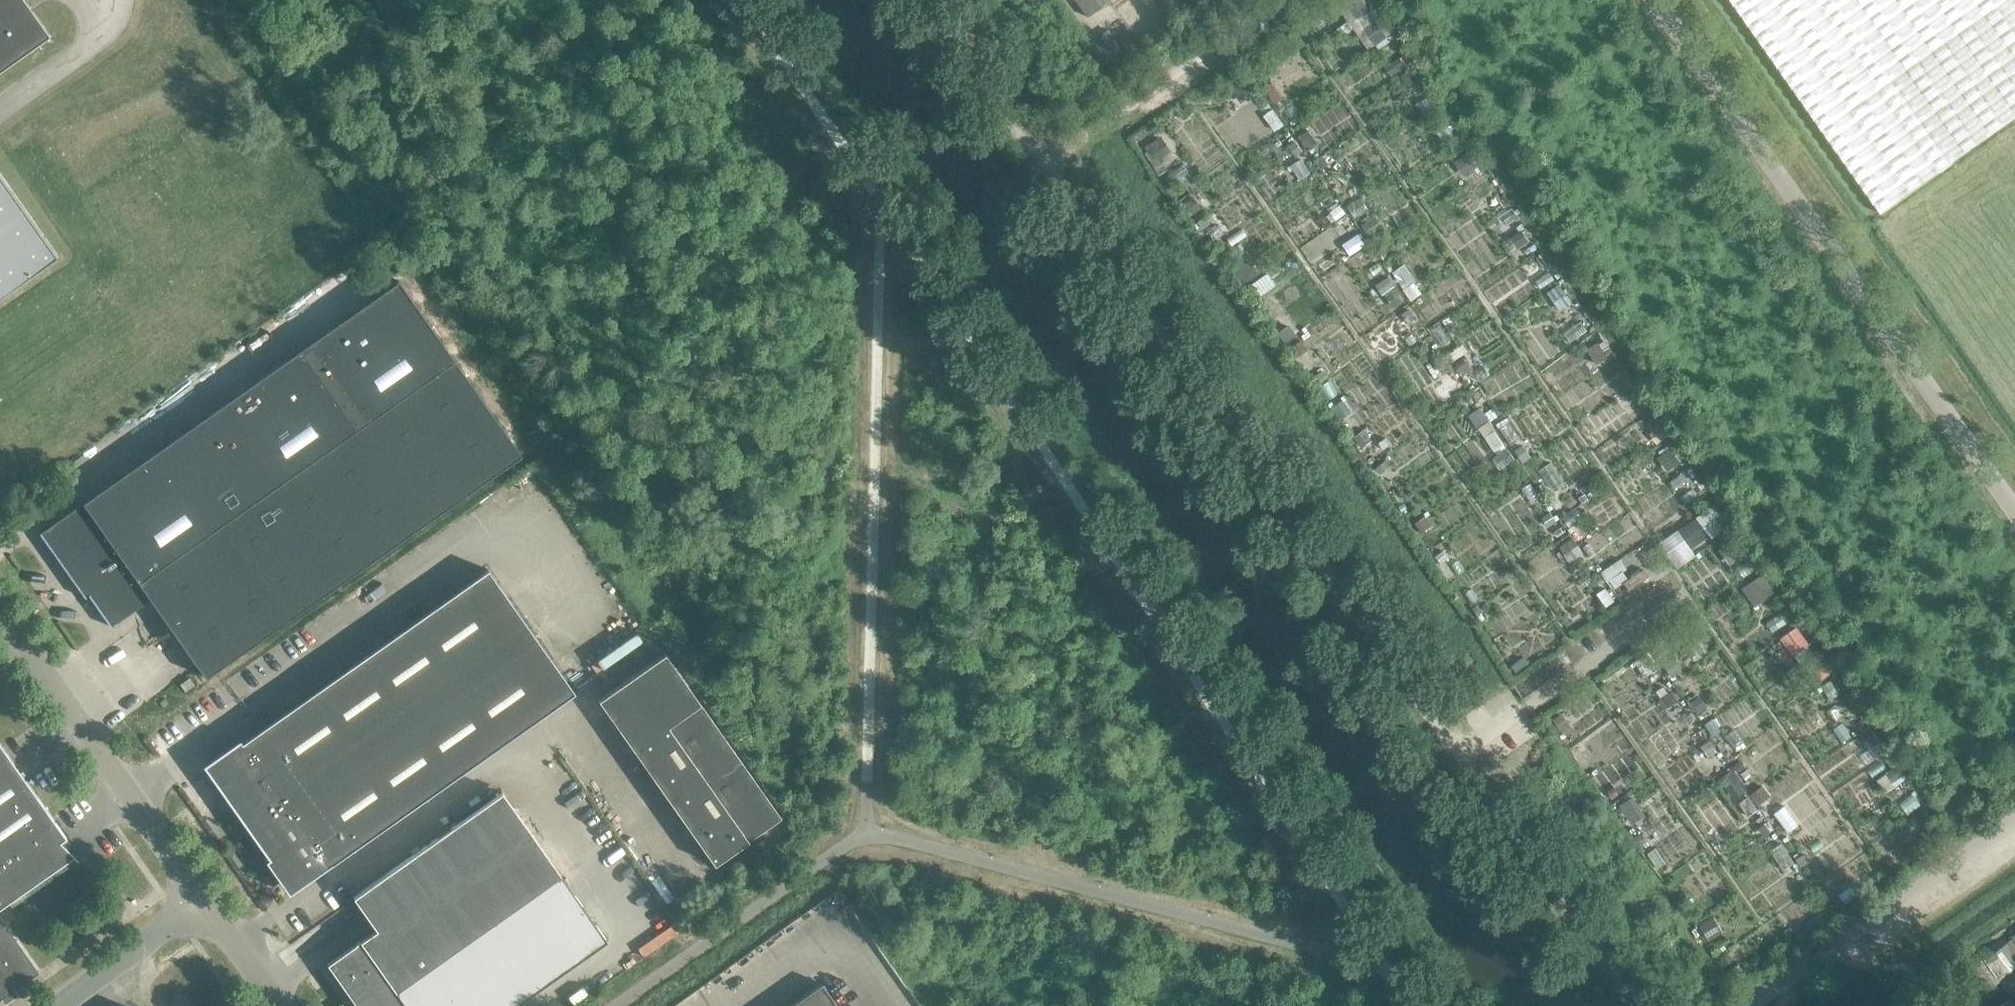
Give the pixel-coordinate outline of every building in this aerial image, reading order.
[(48,38),(22,0),(0,0),(0,72),(48,38)] [(1088,17),(1102,6),(1098,0),(1075,0),(1088,17)] [(1881,213),(1882,213),(1953,163),(2014,119),(2014,0),(1731,0),(1881,213)] [(58,257),(0,175),(0,297),(58,257)] [(206,677),(226,663),(521,455),(399,281),(40,533),(69,575),(73,572),(89,595),(111,627),(151,599),(206,677)] [(228,800),(269,859),(266,861),(289,894),(575,693),(488,569),(207,768),(229,799),(228,800)] [(713,866),(779,819),(662,655),(597,701),(713,866)] [(0,744),(0,908),(78,853),(61,842),(67,837),(0,744)] [(607,940),(502,792),(353,897),(376,930),(361,940),(327,964),(356,1005),(514,1005),(607,940)] [(0,924),(0,998),(13,989),(14,990),(15,989),(14,988),(17,986),(18,987),(19,986),(18,985),(37,972),(37,973),(38,973),(5,925),(2,927),(0,924)] [(790,1005),(837,1005),(822,984),(790,1005)]
